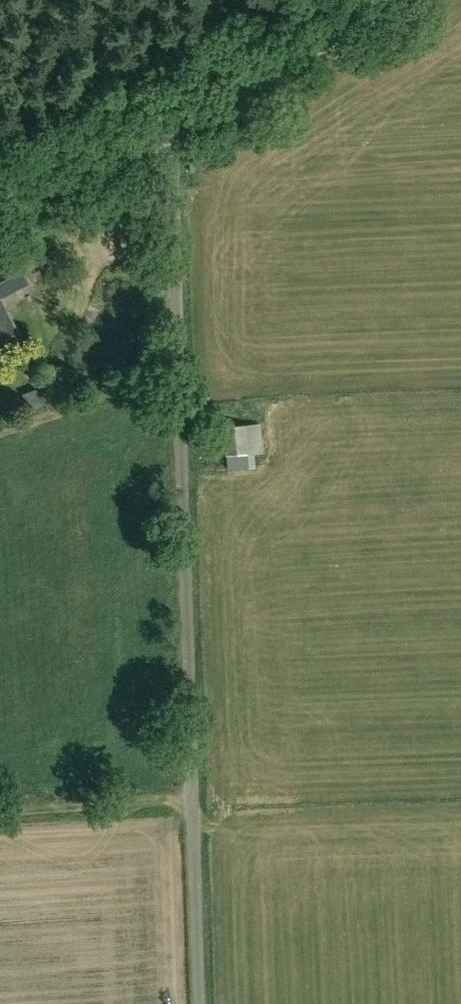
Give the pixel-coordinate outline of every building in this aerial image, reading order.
[(15,255),(0,262),(0,296),(29,281),(15,255)] [(260,457),(258,416),(227,417),(229,459),(260,457)]
